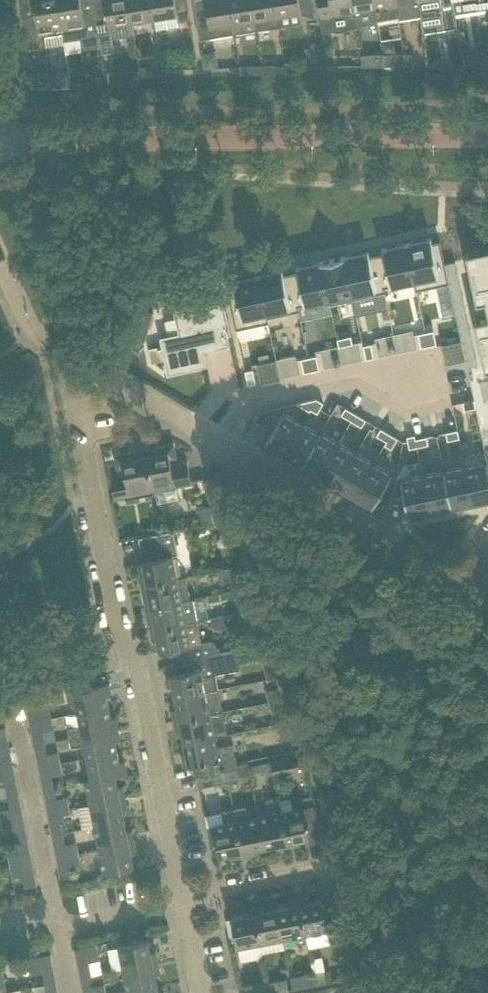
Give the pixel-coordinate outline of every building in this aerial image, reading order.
[(64,41),(57,0),(33,0),(36,15),(24,17),(29,49),(64,43),(64,41)] [(94,13),(83,15),(81,0),(57,0),(64,41),(80,38),(81,44),(86,48),(100,46),(98,34),(94,13)] [(132,21),(128,0),(92,0),(94,13),(98,34),(110,32),(116,37),(134,34),(132,21)] [(132,21),(154,17),(151,0),(128,0),(132,21)] [(187,0),(151,0),(154,17),(156,29),(179,25),(178,21),(190,19),(187,0)] [(199,39),(234,34),(233,22),(229,0),(193,0),(199,39)] [(252,0),(229,0),(233,22),(234,34),(257,30),(255,18),(252,0)] [(255,18),(257,30),(279,26),(278,15),(275,0),(252,0),(255,18)] [(278,15),(300,11),(302,19),(314,17),(311,0),(275,0),(278,15)] [(352,0),(317,0),(323,33),(335,31),(336,32),(347,30),(346,28),(356,27),(354,12),(352,0)] [(354,12),(356,26),(378,22),(378,20),(374,0),(352,0),(354,12)] [(396,0),(374,0),(378,20),(399,17),(396,0)] [(399,17),(399,21),(421,18),(418,2),(418,0),(396,0),(399,17)] [(452,0),(418,0),(418,2),(421,18),(421,21),(444,17),(447,31),(458,29),(455,13),(453,1),(452,0)] [(474,10),(487,8),(487,0),(472,0),(474,10)] [(405,65),(405,53),(383,54),(383,66),(405,65)] [(413,53),(405,53),(405,65),(413,65),(413,53)] [(383,66),(383,54),(369,54),(369,66),(383,66)] [(250,66),(250,74),(263,74),(263,66),(250,66)] [(275,74),(275,66),(263,66),(263,74),(275,74)] [(139,76),(152,76),(152,68),(139,68),(139,76)] [(54,73),(31,73),(31,87),(54,86),(54,73)] [(24,220),(22,209),(11,211),(13,222),(24,220)] [(427,239),(407,243),(415,280),(414,281),(416,290),(449,283),(445,263),(440,240),(432,242),(431,237),(429,237),(430,238),(427,239)] [(378,254),(376,254),(383,287),(385,287),(387,287),(414,281),(415,280),(407,243),(406,243),(384,248),(384,247),(382,248),(383,252),(378,254)] [(466,252),(477,302),(486,300),(487,310),(487,249),(481,251),(483,261),(471,264),(468,254),(469,253),(469,252),(466,252)] [(345,257),(344,257),(353,299),(354,298),(386,292),(385,287),(383,287),(376,254),(369,255),(368,251),(367,251),(367,252),(364,252),(345,257)] [(345,256),(320,261),(320,262),(321,262),(329,299),(328,299),(329,304),(336,302),(353,299),(344,257),(345,257),(345,256)] [(455,261),(445,263),(449,283),(467,367),(477,364),(455,261)] [(291,272),(290,272),(297,306),(299,306),(328,299),(329,299),(321,262),(320,262),(298,267),(298,266),(296,266),(297,271),(291,272)] [(259,275),(258,275),(267,317),(268,317),(279,314),(287,313),(300,310),(299,306),(297,306),(290,272),(283,274),(282,269),(281,270),(259,275)] [(235,284),(227,286),(236,329),(269,322),(268,317),(267,317),(258,275),(236,280),(235,280),(235,279),(234,280),(235,284)] [(229,345),(230,345),(228,334),(231,333),(229,323),(223,298),(214,300),(214,302),(175,310),(180,334),(161,338),(167,364),(186,360),(188,369),(206,365),(202,350),(229,345)] [(128,301),(119,332),(144,339),(153,309),(128,301)] [(475,320),(486,369),(487,369),(487,368),(487,367),(485,357),(487,356),(487,317),(475,320)] [(433,330),(426,332),(429,345),(436,344),(433,330)] [(426,332),(418,333),(421,347),(429,345),(426,332)] [(351,336),(337,339),(339,346),(353,343),(351,336)] [(363,345),(364,350),(366,359),(374,357),(373,352),(371,344),(363,345)] [(309,357),(311,371),(312,371),(319,369),(316,356),(309,357)] [(309,357),(301,359),(304,372),(311,371),(309,357)] [(253,369),(245,371),(248,385),(256,383),(253,369)] [(316,398),(297,403),(310,410),(311,409),(317,398),(316,398)] [(317,398),(311,409),(317,412),(323,402),(317,398)] [(474,399),(463,402),(464,410),(476,407),(474,399)] [(345,407),(341,414),(351,420),(355,413),(345,407)] [(283,411),(265,442),(283,453),(284,454),(302,423),(301,422),(283,411)] [(355,413),(351,420),(352,420),(362,426),(366,419),(356,413),(355,413)] [(302,423),(284,454),(301,464),(302,464),(320,433),(319,432),(318,432),(302,423)] [(381,428),(377,435),(385,440),(386,441),(390,434),(389,433),(381,428)] [(458,429),(446,432),(448,440),(459,437),(458,429)] [(301,464),(300,464),(302,465),(302,464),(304,466),(319,474),(338,442),(320,431),(319,432),(320,433),(302,464),(301,464)] [(390,434),(386,441),(394,445),(398,438),(390,434)] [(415,434),(407,436),(409,448),(417,446),(415,438),(416,438),(415,434)] [(416,438),(415,438),(417,446),(429,444),(427,436),(416,438)] [(338,442),(319,474),(337,485),(356,452),(339,442),(338,442)] [(154,449),(144,451),(151,486),(152,491),(191,483),(187,462),(171,465),(170,458),(176,457),(173,444),(154,448),(154,449)] [(151,486),(144,451),(134,453),(134,452),(115,455),(117,468),(124,467),(125,474),(110,477),(115,499),(135,494),(134,489),(151,486)] [(462,456),(464,465),(465,465),(473,502),(487,499),(487,463),(485,451),(462,456)] [(356,452),(337,485),(338,485),(354,495),(374,462),(357,453),(356,452)] [(374,462),(354,495),(355,496),(371,505),(371,506),(372,507),(392,473),(375,463),(374,462)] [(444,470),(452,507),(472,502),(473,502),(465,465),(464,465),(444,470)] [(444,470),(423,474),(431,511),(452,507),(444,470)] [(423,474),(401,479),(409,516),(431,512),(431,511),(423,474)] [(216,478),(203,482),(210,506),(214,521),(215,522),(228,518),(216,478)] [(175,544),(173,531),(144,537),(146,550),(175,544)] [(178,555),(175,544),(146,550),(148,560),(142,561),(145,573),(140,574),(142,585),(176,579),(171,556),(178,555)] [(247,587),(241,567),(218,571),(220,582),(233,579),(236,590),(247,587)] [(176,579),(142,585),(146,608),(191,599),(187,576),(176,579)] [(251,600),(247,587),(236,590),(240,603),(251,600)] [(191,599),(146,608),(149,619),(151,630),(198,621),(193,598),(191,599)] [(270,643),(260,608),(249,612),(258,645),(270,643)] [(216,646),(210,640),(202,642),(198,621),(151,630),(153,641),(158,640),(160,652),(172,650),(175,661),(217,653),(216,646)] [(280,677),(270,643),(258,645),(268,681),(280,677)] [(236,649),(217,653),(175,661),(177,673),(166,675),(168,687),(173,686),(176,697),(219,688),(215,673),(240,669),(236,649)] [(75,689),(67,691),(69,701),(77,700),(79,712),(108,707),(106,696),(111,694),(109,682),(107,683),(89,686),(75,689)] [(265,690),(268,702),(279,698),(276,687),(265,690)] [(223,711),(219,688),(176,697),(178,708),(173,709),(175,720),(209,714),(223,711)] [(38,709),(36,697),(25,699),(27,711),(38,709)] [(283,710),(279,698),(268,702),(272,713),(283,710)] [(110,718),(108,707),(79,712),(82,725),(67,727),(70,737),(84,735),(118,728),(116,717),(110,718)] [(228,733),(223,711),(209,714),(175,720),(177,731),(182,730),(184,742),(213,736),(228,733)] [(120,739),(118,728),(84,735),(70,737),(72,747),(85,744),(88,757),(117,751),(115,740),(120,739)] [(34,744),(45,742),(42,731),(32,733),(34,744)] [(233,743),(215,747),(213,736),(184,742),(187,753),(182,754),(184,766),(194,764),(197,776),(226,770),(238,768),(233,743)] [(7,738),(0,739),(0,751),(10,749),(7,738)] [(47,754),(45,742),(34,744),(36,756),(47,754)] [(10,749),(0,751),(0,759),(1,763),(12,761),(10,749)] [(119,762),(117,751),(88,757),(93,780),(116,775),(127,773),(124,761),(119,762)] [(305,770),(302,756),(270,762),(272,773),(273,776),(305,770)] [(272,773),(270,762),(259,764),(261,775),(272,773)] [(240,779),(238,768),(226,770),(228,781),(240,779)] [(228,781),(226,770),(197,776),(199,787),(228,781)] [(118,786),(116,775),(93,780),(86,781),(90,804),(125,797),(123,785),(118,786)] [(53,787),(51,776),(41,778),(43,789),(53,787)] [(19,795),(16,783),(5,785),(8,797),(19,795)] [(56,799),(53,787),(43,789),(45,801),(56,799)] [(21,806),(19,795),(8,797),(10,808),(21,806)] [(127,808),(125,797),(90,804),(95,826),(124,820),(122,809),(127,808)] [(288,847),(280,806),(278,797),(266,799),(269,814),(259,816),(264,846),(276,844),(277,849),(288,847)] [(309,822),(313,821),(310,806),(293,809),(292,803),(280,806),(288,847),(299,844),(298,839),(310,837),(308,825),(309,825),(309,822)] [(264,846),(259,816),(248,818),(245,806),(234,808),(237,820),(236,821),(243,855),(254,853),(253,848),(264,846)] [(236,821),(237,820),(234,808),(222,811),(224,823),(213,825),(219,855),(231,852),(232,858),(243,855),(236,821)] [(127,831),(124,820),(95,826),(99,848),(134,841),(132,830),(127,831)] [(62,832),(60,821),(50,823),(52,834),(62,832)] [(28,839),(25,827),(14,830),(16,841),(28,839)] [(65,844),(62,832),(52,834),(54,846),(65,844)] [(30,851),(28,839),(16,841),(19,853),(30,851)] [(136,853),(134,841),(99,848),(104,871),(133,866),(131,854),(136,853)] [(61,880),(72,878),(69,866),(59,868),(61,880)] [(37,885),(34,873),(23,875),(26,887),(37,885)] [(309,897),(298,899),(305,934),(307,941),(308,948),(330,944),(328,929),(343,927),(342,921),(338,902),(337,897),(322,900),(310,902),(309,897)] [(305,934),(298,899),(287,901),(288,906),(277,909),(283,938),(295,936),(297,944),(307,941),(305,934)] [(283,938),(277,909),(266,911),(265,906),(254,908),(261,943),(283,938)] [(261,943),(254,908),(242,910),(244,915),(231,918),(237,947),(261,943)] [(148,939),(118,945),(123,968),(158,961),(156,950),(150,951),(148,939)] [(160,973),(158,961),(123,968),(127,991),(157,985),(155,974),(160,973)] [(80,977),(91,975),(89,963),(78,965),(80,977)] [(56,982),(54,970),(43,972),(45,984),(56,982)] [(326,971),(313,973),(315,984),(328,982),(326,971)] [(315,984),(313,973),(301,976),(303,986),(315,984)] [(93,987),(91,975),(80,977),(83,989),(93,987)] [(287,979),(274,981),(277,992),(277,991),(289,989),(287,979)] [(274,981),(245,987),(247,992),(274,992),(277,992),(277,991),(277,992),(274,981)] [(56,982),(45,984),(46,992),(58,992),(56,982)] [(157,985),(127,991),(128,992),(159,992),(157,985)]
